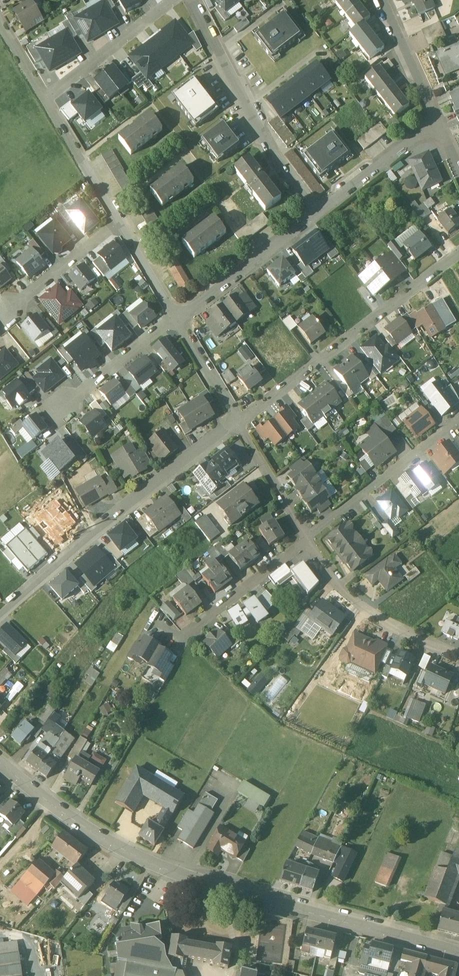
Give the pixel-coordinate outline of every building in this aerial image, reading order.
[(110,10),(115,7),(111,0),(104,0),(105,2),(110,10)] [(125,14),(141,5),(138,0),(117,0),(125,14)] [(225,13),(239,3),(236,0),(216,0),(225,13)] [(336,4),(346,17),(360,6),(356,0),(341,0),(336,4)] [(412,2),(413,2),(419,16),(435,9),(431,0),(411,0),(412,2)] [(32,2),(14,13),(23,28),(34,22),(41,18),(32,2)] [(105,2),(90,11),(91,13),(102,32),(118,23),(110,10),(105,2)] [(370,19),(360,6),(346,17),(356,30),(364,24),(370,19)] [(91,13),(76,22),(81,30),(88,43),(103,34),(102,32),(91,13)] [(303,35),(285,13),(255,36),(272,59),(303,35)] [(75,33),(81,30),(76,22),(72,15),(66,19),(68,22),(75,33)] [(34,22),(23,28),(26,33),(37,27),(34,22)] [(67,32),(72,41),(77,38),(75,33),(68,22),(63,25),(67,32)] [(176,23),(162,34),(179,57),(192,47),(193,45),(188,38),(176,23)] [(440,23),(423,31),(431,47),(443,42),(439,34),(444,32),(440,23)] [(364,24),(356,30),(350,35),(370,61),(384,49),(364,24)] [(67,32),(52,41),(53,43),(64,63),(80,54),(72,41),(67,32)] [(161,70),(179,57),(162,34),(160,32),(142,46),(161,70)] [(194,33),(188,38),(193,45),(192,47),(197,53),(202,49),(194,33)] [(53,43),(38,52),(43,61),(50,73),(65,64),(64,63),(53,43)] [(35,65),(43,61),(38,52),(34,45),(26,50),(35,65)] [(148,81),(161,70),(142,46),(143,48),(130,59),(142,74),(147,81),(148,81)] [(440,57),(448,75),(458,71),(458,49),(440,57)] [(381,60),(372,67),(375,71),(379,68),(384,64),(381,60)] [(317,65),(307,73),(320,89),(330,82),(317,65)] [(375,71),(365,79),(375,92),(390,81),(379,68),(375,71)] [(114,69),(105,76),(118,93),(128,86),(121,77),(114,69)] [(307,73),(297,80),(310,97),(320,89),(307,73)] [(121,77),(128,86),(132,83),(125,74),(121,77)] [(147,81),(142,74),(132,81),(139,91),(142,89),(145,93),(153,87),(148,81),(147,81)] [(105,76),(96,83),(103,91),(109,100),(118,93),(105,76)] [(297,80),(287,88),(300,104),(310,97),(297,80)] [(195,81),(174,98),(197,127),(218,110),(195,81)] [(399,94),(390,81),(375,92),(385,105),(399,94)] [(287,88),(278,95),(291,112),(300,104),(287,88)] [(104,104),(109,100),(103,91),(98,95),(104,104)] [(410,107),(399,94),(385,105),(395,118),(410,107)] [(450,98),(455,108),(457,112),(458,111),(458,94),(450,98)] [(78,115),(85,124),(101,111),(89,95),(73,108),(78,115)] [(278,95),(268,103),(281,119),(291,112),(278,95)] [(73,108),(70,104),(61,111),(69,122),(78,115),(73,108)] [(151,115),(119,140),(131,155),(163,130),(151,115)] [(278,118),(269,125),(287,149),(296,142),(278,118)] [(388,133),(381,123),(376,127),(383,137),(388,133)] [(222,126),(201,141),(218,164),(239,148),(222,126)] [(383,137),(376,127),(371,130),(378,140),(383,137)] [(378,140),(371,130),(366,134),(374,144),(378,140)] [(351,155),(334,133),(303,157),(319,179),(351,155)] [(366,134),(357,141),(365,151),(374,144),(366,134)] [(316,198),(324,192),(293,149),(285,155),(316,198)] [(102,157),(105,162),(115,156),(112,151),(102,157)] [(428,154),(410,163),(423,191),(441,183),(428,154)] [(105,162),(108,167),(118,161),(115,156),(105,162)] [(281,199),(249,158),(234,170),(266,211),(281,199)] [(108,167),(111,172),(121,166),(118,161),(108,167)] [(111,172),(114,177),(123,172),(124,171),(121,166),(111,172)] [(150,192),(162,207),(194,182),(182,167),(150,192)] [(397,180),(390,171),(386,175),(393,184),(397,180)] [(132,186),(123,172),(114,177),(123,192),(132,186)] [(282,182),(275,188),(283,196),(290,191),(282,182)] [(430,199),(424,204),(428,210),(435,204),(430,199)] [(82,201),(68,213),(85,234),(100,222),(82,201)] [(428,210),(424,204),(414,211),(422,221),(431,214),(428,210)] [(139,211),(142,217),(152,211),(149,206),(139,211)] [(59,215),(66,225),(73,220),(63,208),(56,213),(59,215)] [(142,217),(145,222),(155,216),(152,211),(142,217)] [(438,221),(448,235),(458,226),(458,223),(450,211),(438,221)] [(263,214),(235,235),(242,245),(270,223),(263,214)] [(52,221),(63,234),(69,229),(66,225),(59,215),(52,221)] [(145,222),(148,227),(154,223),(158,221),(155,216),(145,222)] [(214,218),(183,243),(195,258),(226,234),(214,218)] [(163,238),(154,223),(148,227),(145,229),(153,243),(163,238)] [(63,234),(55,224),(38,238),(53,257),(70,243),(63,234)] [(315,235),(304,243),(316,260),(325,253),(328,251),(324,246),(315,235)] [(420,235),(404,247),(415,261),(428,251),(423,244),(426,242),(425,242),(420,235)] [(436,248),(429,239),(425,242),(426,242),(423,244),(428,251),(430,253),(436,248)] [(28,247),(39,260),(45,255),(35,242),(28,247)] [(325,253),(331,260),(338,254),(329,242),(324,246),(328,251),(325,253)] [(304,243),(293,251),(302,263),(305,268),(308,266),(316,260),(304,243)] [(405,256),(394,243),(388,247),(393,254),(399,261),(405,256)] [(99,257),(100,258),(111,271),(126,259),(114,245),(99,257)] [(32,252),(18,264),(26,274),(30,279),(44,267),(39,260),(32,252)] [(182,270),(172,253),(163,259),(173,276),(182,270)] [(130,263),(134,261),(130,254),(126,256),(130,263)] [(399,261),(393,254),(388,258),(395,267),(400,263),(399,261)] [(387,257),(364,275),(365,276),(372,285),(378,293),(401,275),(395,267),(388,258),(387,257)] [(6,274),(11,271),(0,258),(0,266),(1,267),(6,274)] [(111,271),(100,258),(93,265),(104,278),(111,271)] [(285,259),(267,272),(279,288),(297,275),(285,259)] [(297,267),(306,279),(313,273),(308,266),(305,268),(302,263),(297,267)] [(400,263),(395,267),(401,275),(406,271),(400,263)] [(85,266),(70,278),(78,288),(81,291),(96,280),(85,266)] [(0,268),(0,290),(11,280),(6,274),(1,267),(0,268)] [(191,285),(182,270),(173,276),(182,291),(191,285)] [(372,285),(365,276),(359,280),(367,290),(372,285)] [(372,285),(367,290),(372,297),(378,293),(372,285)] [(57,288),(41,302),(59,324),(70,316),(68,315),(74,310),(65,298),(57,288)] [(72,293),(65,298),(76,311),(83,306),(72,293)] [(255,308),(245,295),(239,299),(238,300),(249,313),(255,308)] [(237,296),(223,306),(236,323),(249,313),(238,300),(239,299),(237,296)] [(442,300),(431,306),(445,329),(455,322),(442,300)] [(145,304),(130,316),(138,326),(141,329),(156,318),(145,304)] [(223,306),(211,316),(213,319),(224,332),(236,323),(223,306)] [(431,306),(417,315),(423,326),(431,339),(446,330),(445,329),(431,306)] [(122,317),(118,312),(112,316),(115,320),(116,319),(124,329),(129,326),(122,317)] [(127,312),(122,317),(129,326),(133,331),(138,326),(130,316),(127,312)] [(416,313),(409,317),(417,329),(423,326),(417,315),(416,313)] [(409,317),(408,314),(401,320),(411,333),(417,329),(409,317)] [(290,317),(283,322),(291,332),(298,327),(290,317)] [(37,318),(23,329),(33,342),(34,343),(48,332),(47,331),(42,325),(37,318)] [(115,320),(107,327),(121,345),(131,338),(124,329),(116,319),(115,320)] [(224,332),(213,319),(207,324),(217,337),(224,332)] [(313,319),(299,330),(311,345),(325,333),(313,319)] [(401,320),(386,331),(397,344),(411,333),(401,320)] [(47,321),(42,325),(54,338),(59,334),(47,321)] [(121,345),(107,327),(98,334),(97,334),(105,345),(112,353),(121,345)] [(90,334),(85,329),(80,333),(84,338),(85,338),(92,347),(97,343),(90,334)] [(95,330),(90,334),(97,343),(101,348),(105,345),(97,334),(98,334),(95,330)] [(92,347),(85,338),(84,338),(75,345),(93,368),(96,365),(94,362),(100,357),(92,347)] [(385,348),(376,338),(362,349),(372,362),(381,373),(395,362),(394,361),(385,348)] [(171,348),(165,341),(154,350),(164,362),(171,372),(183,363),(179,357),(171,348)] [(183,354),(175,344),(171,348),(179,357),(183,354)] [(66,352),(66,353),(73,362),(81,372),(87,367),(90,370),(93,368),(75,345),(66,352)] [(245,345),(238,351),(247,362),(254,356),(245,345)] [(399,357),(389,345),(385,348),(394,361),(399,357)] [(66,352),(62,348),(57,352),(69,366),(73,362),(66,353),(66,352)] [(15,369),(3,354),(0,356),(0,380),(15,369)] [(363,369),(353,356),(347,360),(349,363),(345,366),(360,384),(369,378),(369,377),(363,369)] [(139,386),(156,373),(144,358),(128,372),(130,375),(139,386)] [(33,380),(44,394),(65,378),(51,360),(41,368),(44,372),(33,380)] [(171,372),(164,362),(159,366),(167,375),(171,372)] [(381,373),(372,362),(367,365),(376,377),(381,373)] [(376,377),(367,365),(363,369),(369,377),(369,378),(371,381),(376,377)] [(345,366),(342,368),(340,366),(334,370),(344,383),(351,391),(360,384),(345,366)] [(251,367),(238,378),(249,392),(262,381),(251,367)] [(236,380),(228,370),(222,375),(230,385),(236,380)] [(24,378),(35,392),(39,388),(29,375),(24,378)] [(139,386),(130,375),(124,379),(125,380),(135,394),(141,389),(139,386)] [(18,383),(28,396),(35,392),(24,378),(18,383)] [(135,394),(125,380),(118,385),(126,395),(130,399),(136,394),(135,394)] [(118,385),(115,381),(100,393),(111,407),(126,395),(118,385)] [(18,383),(4,394),(10,401),(8,403),(13,409),(18,405),(20,407),(26,402),(24,400),(28,396),(18,383)] [(344,383),(339,387),(348,398),(353,394),(351,391),(344,383)] [(342,403),(327,384),(319,390),(334,409),(342,403)] [(424,394),(442,418),(456,408),(454,405),(444,392),(437,384),(424,394)] [(444,392),(454,405),(458,402),(458,401),(458,398),(454,391),(451,386),(444,392)] [(319,390),(309,398),(323,417),(334,409),(319,390)] [(208,391),(199,397),(201,400),(202,399),(207,407),(214,402),(208,391)] [(309,398),(299,406),(307,417),(313,425),(314,424),(323,417),(309,398)] [(201,400),(179,414),(185,423),(191,432),(192,431),(213,417),(207,407),(202,399),(201,400)] [(95,412),(102,421),(107,417),(96,403),(91,407),(95,412)] [(297,418),(288,406),(284,410),(293,421),(297,418)] [(282,412),(283,413),(273,420),(287,438),(299,428),(293,421),(284,410),(282,412)] [(421,410),(405,423),(417,437),(433,425),(421,410)] [(95,412),(81,423),(93,438),(106,427),(102,421),(95,412)] [(37,417),(24,427),(34,441),(48,430),(37,417)] [(313,425),(307,417),(301,422),(308,432),(315,427),(314,424),(313,425)] [(397,431),(386,417),(374,426),(379,433),(380,433),(385,440),(397,431)] [(273,420),(265,427),(264,425),(261,427),(270,439),(276,446),(287,438),(273,420)] [(14,435),(24,427),(19,422),(10,430),(14,435)] [(192,431),(191,432),(185,423),(180,426),(186,436),(192,432),(192,431)] [(270,439),(261,427),(256,431),(265,443),(270,439)] [(178,450),(164,431),(148,444),(162,462),(178,450)] [(379,433),(360,448),(375,466),(386,458),(387,460),(395,453),(385,440),(380,433),(379,433)] [(76,459),(67,448),(65,449),(59,442),(43,454),(59,473),(76,459)] [(67,448),(76,459),(84,453),(74,442),(67,448)] [(449,444),(435,454),(437,456),(438,456),(449,470),(458,463),(458,457),(449,444)] [(152,465),(143,449),(135,454),(145,469),(152,465)] [(241,466),(228,449),(212,461),(214,464),(225,477),(225,478),(241,466)] [(145,469),(135,454),(129,457),(129,456),(128,457),(124,450),(113,457),(125,478),(135,473),(137,476),(146,471),(145,469)] [(437,456),(431,461),(433,463),(442,475),(449,470),(438,456),(437,456)] [(300,460),(289,469),(293,473),(304,465),(300,460)] [(372,469),(365,460),(359,464),(366,473),(372,469)] [(293,473),(288,477),(296,489),(315,475),(316,473),(308,462),(304,465),(293,473)] [(442,475),(433,463),(428,467),(434,475),(433,476),(436,480),(442,475)] [(225,477),(214,464),(209,468),(219,481),(225,477)] [(426,465),(414,474),(426,491),(428,492),(439,484),(436,480),(433,476),(434,475),(428,467),(426,465)] [(209,467),(207,467),(199,473),(197,472),(195,474),(195,476),(209,494),(211,494),(212,493),(213,493),(216,491),(218,490),(217,490),(221,487),(220,486),(222,485),(222,484),(221,484),(219,481),(209,468),(209,467)] [(414,474),(412,472),(400,481),(402,484),(407,491),(409,490),(413,495),(416,499),(426,491),(414,474)] [(296,489),(295,490),(304,501),(323,486),(315,475),(296,489)] [(99,478),(76,492),(86,508),(108,495),(109,494),(102,483),(99,478)] [(110,478),(102,483),(109,494),(108,495),(109,496),(118,491),(110,478)] [(221,487),(217,490),(218,490),(216,491),(213,493),(217,499),(231,489),(227,483),(224,486),(222,484),(222,485),(220,486),(221,487)] [(407,491),(402,484),(397,488),(406,500),(413,495),(409,490),(407,491)] [(243,486),(216,507),(231,526),(258,505),(243,486)] [(304,501),(303,502),(312,513),(317,509),(328,501),(332,497),(323,486),(304,501)] [(392,492),(378,503),(391,519),(396,515),(399,518),(407,511),(392,492)] [(167,498),(145,515),(151,523),(158,533),(181,516),(178,513),(167,498)] [(328,501),(317,509),(320,514),(332,505),(328,501)] [(192,519),(183,509),(178,513),(181,516),(186,523),(192,519)] [(270,515),(260,521),(263,526),(274,520),(270,515)] [(391,519),(388,521),(394,528),(402,522),(399,518),(396,515),(391,519)] [(205,517),(196,524),(210,543),(220,535),(205,517)] [(394,528),(388,521),(383,525),(392,538),(398,534),(394,528)] [(275,522),(259,531),(269,548),(285,538),(275,522)] [(151,523),(143,529),(150,539),(158,533),(151,523)] [(125,526),(109,538),(113,542),(121,553),(121,552),(124,556),(125,557),(139,546),(135,541),(136,541),(125,526)] [(355,535),(352,532),(353,528),(351,526),(348,526),(347,526),(340,531),(340,530),(335,534),(336,535),(327,541),(328,542),(327,542),(332,549),(333,549),(346,565),(345,565),(350,572),(351,572),(360,566),(365,563),(365,562),(371,557),(372,557),(372,553),(370,551),(366,551),(366,550),(364,547),(363,547),(359,547),(354,540),(354,537),(355,537),(355,535)] [(28,532),(36,541),(41,537),(33,528),(28,532)] [(26,530),(16,539),(38,564),(48,555),(36,541),(28,532),(26,530)] [(28,573),(38,564),(16,539),(10,532),(1,541),(6,547),(8,550),(16,559),(28,573)] [(105,549),(110,554),(116,562),(124,556),(121,552),(121,553),(113,542),(105,549)] [(229,556),(229,557),(241,572),(260,557),(248,542),(229,556)] [(229,556),(220,544),(215,548),(225,561),(229,557),(229,556)] [(96,548),(86,557),(104,578),(114,569),(104,558),(96,548)] [(215,548),(207,553),(218,566),(225,561),(215,548)] [(11,563),(16,559),(8,550),(3,554),(11,563)] [(104,558),(114,569),(116,572),(121,567),(116,562),(110,554),(104,558)] [(395,556),(388,562),(387,561),(366,578),(372,586),(378,580),(387,592),(402,580),(394,570),(401,564),(395,556)] [(86,557),(76,566),(85,575),(94,586),(104,578),(86,557)] [(314,574),(307,568),(306,569),(302,564),(291,573),(294,577),(308,596),(318,585),(312,576),(314,574)] [(285,565),(269,577),(275,586),(277,584),(280,587),(294,577),(291,573),(285,565)] [(219,568),(212,573),(211,572),(203,578),(215,594),(232,581),(227,575),(225,576),(219,568)] [(416,568),(405,577),(409,583),(420,574),(416,568)] [(195,582),(186,570),(178,575),(188,587),(195,582)] [(51,587),(62,601),(78,587),(72,581),(66,574),(51,587)] [(96,589),(94,586),(85,575),(80,580),(89,590),(91,593),(96,589)] [(77,577),(72,581),(78,587),(84,594),(89,590),(80,580),(77,577)] [(189,589),(174,601),(186,617),(201,606),(189,589)] [(266,592),(258,600),(259,601),(263,606),(268,611),(277,603),(266,592)] [(259,601),(256,603),(254,600),(245,607),(247,610),(241,615),(238,610),(230,615),(238,629),(246,624),(244,620),(252,616),(258,624),(267,617),(260,608),(263,606),(259,601)] [(168,601),(161,608),(174,622),(182,615),(168,601)] [(333,612),(322,603),(310,619),(323,629),(326,625),(335,632),(340,625),(341,626),(342,624),(341,623),(345,618),(334,610),(333,612)] [(456,618),(456,619),(452,626),(447,624),(446,624),(442,633),(448,636),(447,637),(452,639),(453,638),(458,640),(458,638),(458,620),(456,618)] [(450,619),(448,620),(446,622),(445,624),(446,624),(447,624),(452,626),(456,619),(454,618),(452,618),(450,619)] [(314,641),(323,629),(310,619),(301,631),(314,641)] [(292,623),(281,636),(289,643),(300,630),(292,623)] [(8,626),(0,634),(0,640),(8,647),(17,655),(27,644),(8,626)] [(240,643),(228,629),(222,635),(232,645),(230,647),(232,650),(240,643)] [(222,635),(218,631),(214,636),(213,635),(208,640),(209,640),(205,644),(218,658),(230,647),(232,645),(222,635)] [(117,633),(108,649),(115,652),(123,637),(117,633)] [(376,645),(356,635),(349,651),(348,651),(344,652),(341,659),(342,662),(348,665),(351,664),(353,664),(375,673),(381,658),(372,654),(376,645)] [(152,644),(149,642),(149,640),(147,639),(145,640),(142,646),(143,647),(136,658),(149,665),(159,649),(160,647),(154,643),(152,644)] [(387,647),(377,642),(376,645),(372,654),(381,658),(387,647)] [(136,643),(127,658),(134,662),(136,658),(143,647),(142,646),(136,643)] [(8,647),(3,652),(16,665),(21,659),(17,655),(8,647)] [(159,649),(149,665),(148,667),(161,674),(167,663),(168,664),(172,657),(172,656),(170,655),(168,656),(165,654),(165,652),(159,649)] [(414,659),(399,653),(392,669),(392,670),(406,677),(414,659)] [(431,658),(424,655),(419,667),(425,670),(431,658)] [(0,665),(0,675),(5,669),(8,666),(3,661),(0,665)] [(168,664),(167,663),(161,674),(159,679),(165,683),(174,667),(168,664)] [(392,669),(387,666),(382,677),(387,679),(392,670),(392,669)] [(90,667),(83,681),(93,686),(100,672),(90,667)] [(451,677),(432,668),(432,667),(431,667),(427,676),(423,684),(444,694),(452,677),(451,676),(451,677)] [(4,682),(3,681),(5,678),(7,680),(12,675),(5,669),(0,675),(0,686),(4,682)] [(427,676),(422,674),(418,682),(423,684),(427,676)] [(260,679),(247,694),(253,699),(266,684),(260,679)] [(416,702),(409,719),(418,722),(425,706),(416,702)] [(50,711),(34,730),(34,731),(32,734),(36,738),(42,730),(49,720),(54,713),(50,711)] [(68,724),(54,713),(49,720),(63,731),(68,724)] [(14,721),(9,717),(0,728),(5,732),(14,721)] [(63,731),(49,720),(42,730),(49,734),(60,741),(60,740),(65,732),(63,731)] [(25,723),(12,738),(20,746),(25,741),(27,742),(30,738),(29,736),(32,734),(34,731),(34,730),(25,723)] [(74,739),(65,732),(60,740),(69,747),(74,739)] [(60,741),(49,734),(37,750),(47,757),(50,753),(60,741)] [(81,738),(68,759),(75,762),(76,759),(77,760),(88,742),(81,738)] [(69,747),(60,740),(60,741),(50,753),(59,760),(69,747)] [(47,757),(37,750),(27,763),(37,771),(46,759),(47,757)] [(59,760),(50,753),(47,757),(46,759),(55,766),(59,760)] [(55,766),(46,759),(37,771),(47,779),(56,766),(55,766)] [(77,760),(76,759),(75,762),(65,779),(74,784),(77,779),(77,780),(78,778),(91,786),(99,773),(77,760)] [(137,768),(116,803),(133,813),(144,796),(165,809),(173,813),(174,814),(184,797),(137,768)] [(272,798),(244,782),(238,792),(265,809),(272,798)] [(218,801),(206,793),(199,805),(211,812),(218,801)] [(0,804),(0,811),(11,800),(8,797),(0,804)] [(12,802),(1,815),(13,826),(19,819),(25,813),(12,802)] [(194,813),(184,831),(183,831),(178,840),(194,849),(215,814),(211,812),(199,805),(194,813)] [(173,813),(165,809),(159,819),(167,824),(173,813)] [(188,810),(178,828),(183,831),(184,831),(194,813),(188,810)] [(19,819),(13,826),(8,831),(14,837),(25,824),(19,819)] [(167,824),(159,819),(155,825),(163,831),(167,824)] [(155,825),(149,822),(140,837),(155,846),(164,831),(163,831),(155,825)] [(399,826),(395,835),(403,839),(407,830),(399,826)] [(238,838),(221,828),(211,844),(212,845),(209,851),(217,856),(221,849),(236,858),(243,846),(236,842),(238,838)] [(63,833),(52,847),(59,852),(70,838),(63,833)] [(316,845),(300,837),(295,846),(311,854),(316,845)] [(87,852),(70,838),(59,852),(69,860),(76,866),(87,852)] [(341,848),(318,840),(316,845),(311,854),(320,858),(334,863),(341,848)] [(250,850),(243,846),(236,858),(244,862),(250,850)] [(341,848),(334,863),(339,866),(333,877),(343,882),(356,855),(341,848)] [(387,852),(375,882),(389,888),(401,858),(387,852)] [(453,857),(447,873),(458,877),(458,878),(458,859),(453,857)] [(54,876),(48,883),(55,889),(61,883),(76,866),(69,860),(54,876)] [(54,876),(38,862),(20,882),(37,896),(48,883),(54,876)] [(313,865),(308,863),(304,871),(306,871),(310,873),(313,865)] [(304,871),(285,865),(280,882),(300,888),(306,871),(304,871)] [(76,866),(61,883),(78,900),(81,896),(82,897),(87,891),(95,882),(76,866)] [(447,873),(437,869),(425,899),(446,907),(458,877),(447,873)] [(310,873),(306,871),(300,888),(313,893),(319,875),(310,873)] [(121,888),(114,884),(106,897),(121,906),(127,896),(130,891),(122,886),(121,888)] [(93,896),(87,891),(82,897),(81,896),(78,900),(85,906),(93,896)] [(133,899),(127,896),(121,906),(118,910),(124,913),(133,899)] [(451,915),(442,912),(438,930),(446,932),(451,915)] [(451,915),(446,932),(458,936),(458,917),(451,915)] [(127,963),(177,972),(176,975),(186,975),(183,967),(184,961),(169,959),(170,951),(161,942),(159,927),(142,929),(131,927),(131,931),(123,932),(116,942),(118,960),(116,975),(125,975),(127,963)] [(322,933),(308,930),(304,946),(311,948),(318,949),(322,933)] [(337,937),(322,933),(318,949),(325,951),(333,953),(337,937)] [(188,941),(173,938),(170,951),(169,959),(184,961),(184,958),(214,963),(213,967),(228,969),(232,949),(217,946),(217,949),(187,943),(188,941)] [(0,945),(0,975),(22,975),(18,943),(0,945)] [(394,948),(373,943),(371,949),(365,947),(363,958),(390,965),(394,948)] [(311,948),(304,946),(302,953),(309,955),(311,948)] [(333,953),(325,951),(324,958),(331,960),(333,953)] [(405,952),(402,960),(414,963),(410,975),(423,975),(424,971),(427,957),(405,952)] [(436,960),(427,957),(424,971),(433,974),(436,960)] [(390,965),(363,958),(361,965),(367,967),(388,972),(390,965)] [(457,965),(436,960),(433,974),(440,975),(454,975),(457,965)] [(337,962),(334,975),(365,975),(367,967),(361,965),(360,968),(337,962)] [(127,963),(125,975),(176,975),(177,972),(127,963)] [(291,965),(290,975),(296,975),(298,966),(291,965)] [(367,967),(365,975),(366,975),(387,975),(388,972),(367,967)]
